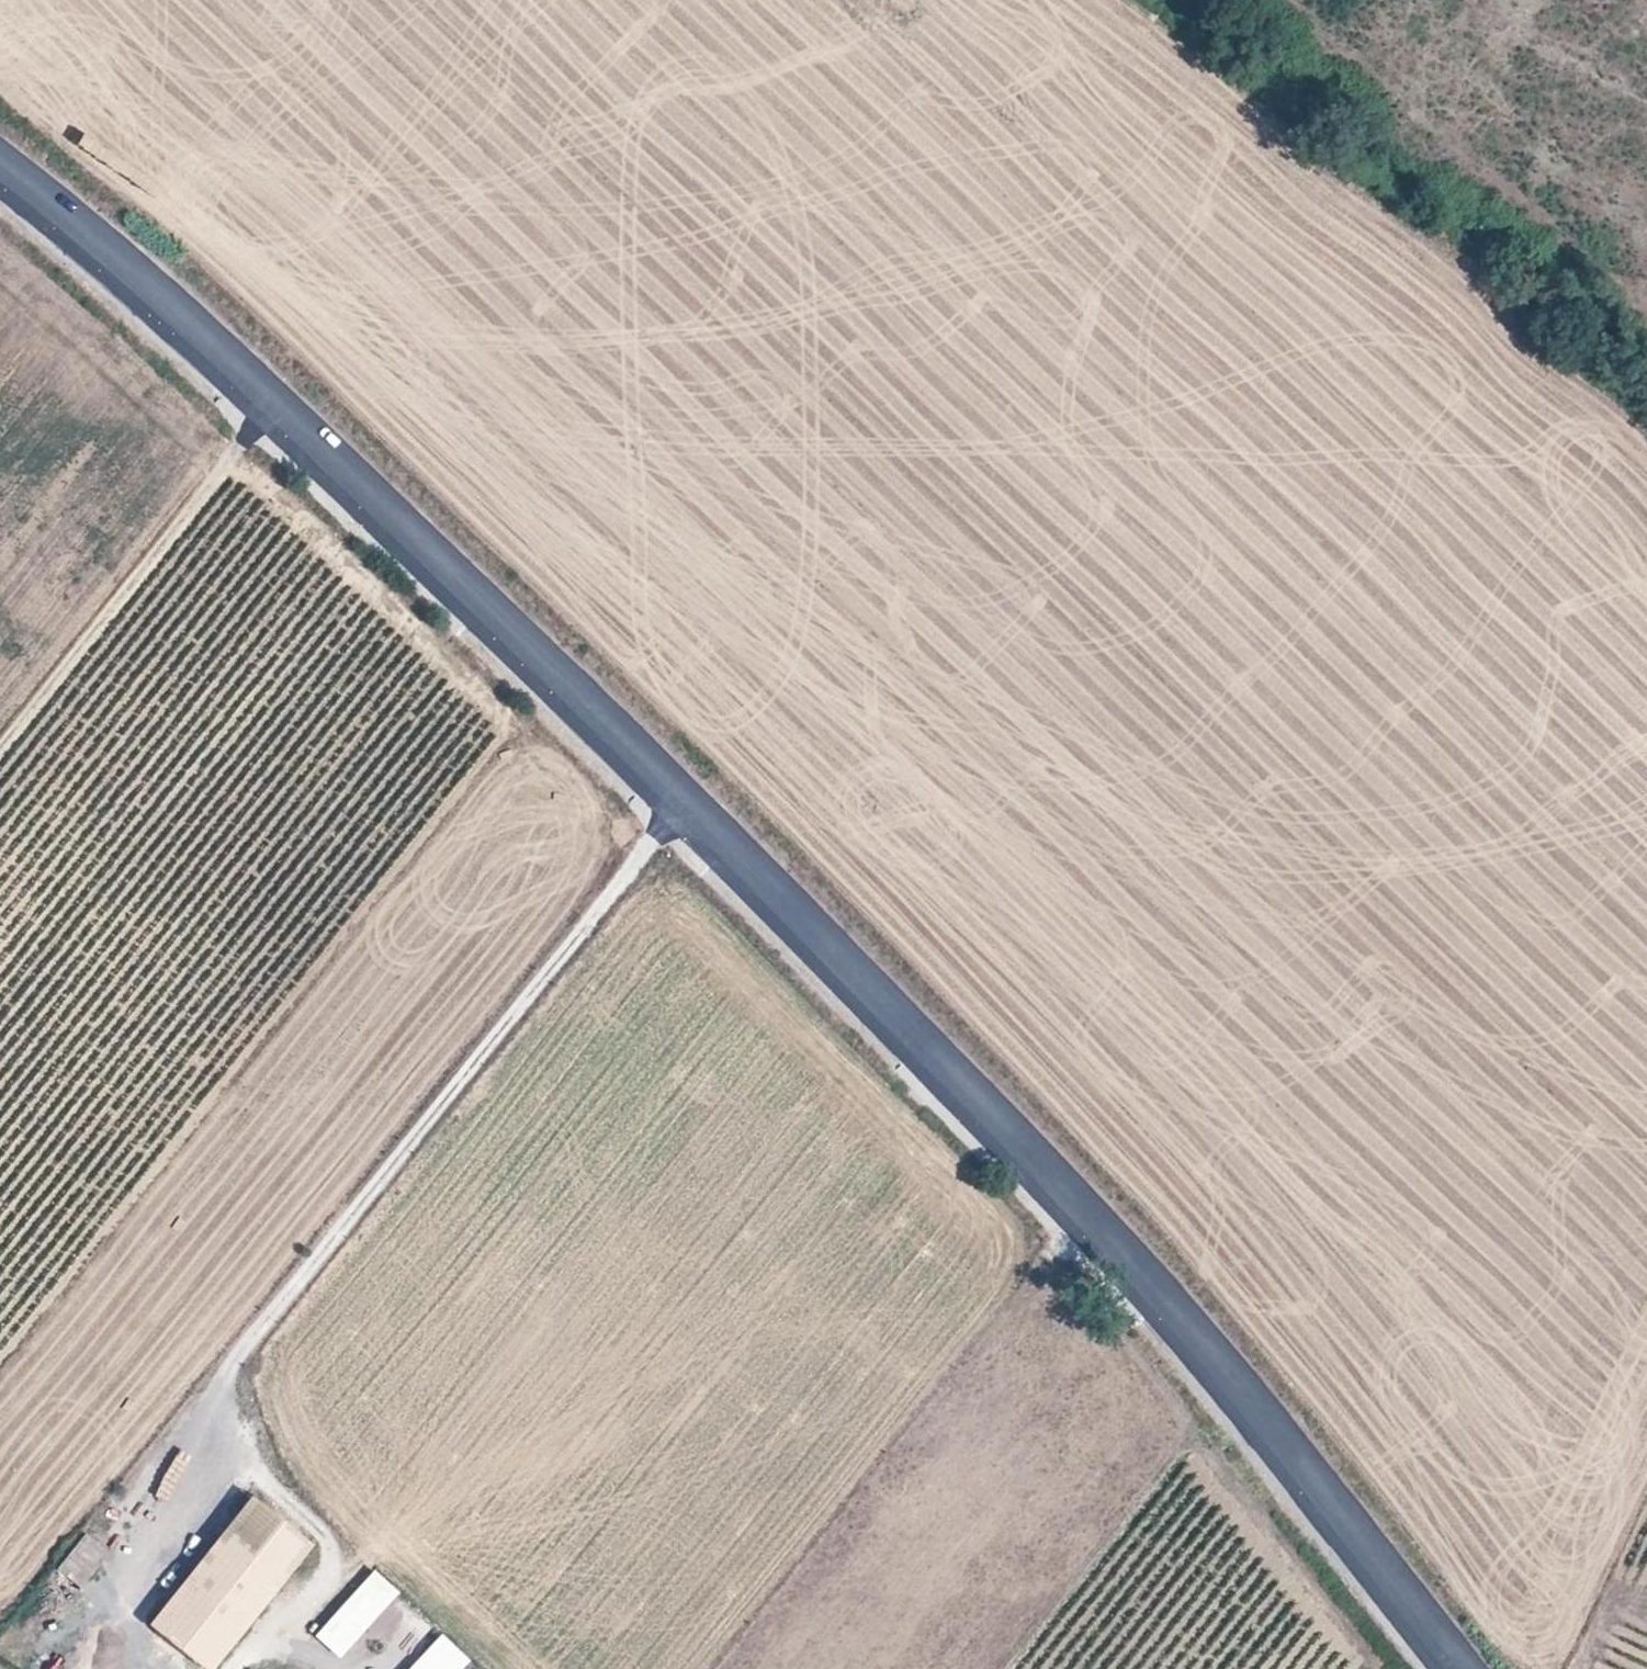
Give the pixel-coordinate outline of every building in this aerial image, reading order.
[(154,1626),(207,1668),(219,1668),(317,1547),(257,1498),(154,1626)] [(109,1553),(87,1536),(60,1570),(81,1587),(109,1553)] [(321,1639),(343,1658),(399,1593),(376,1574),(321,1639)] [(472,1662),(445,1636),(413,1668),(465,1668),(472,1662)]
